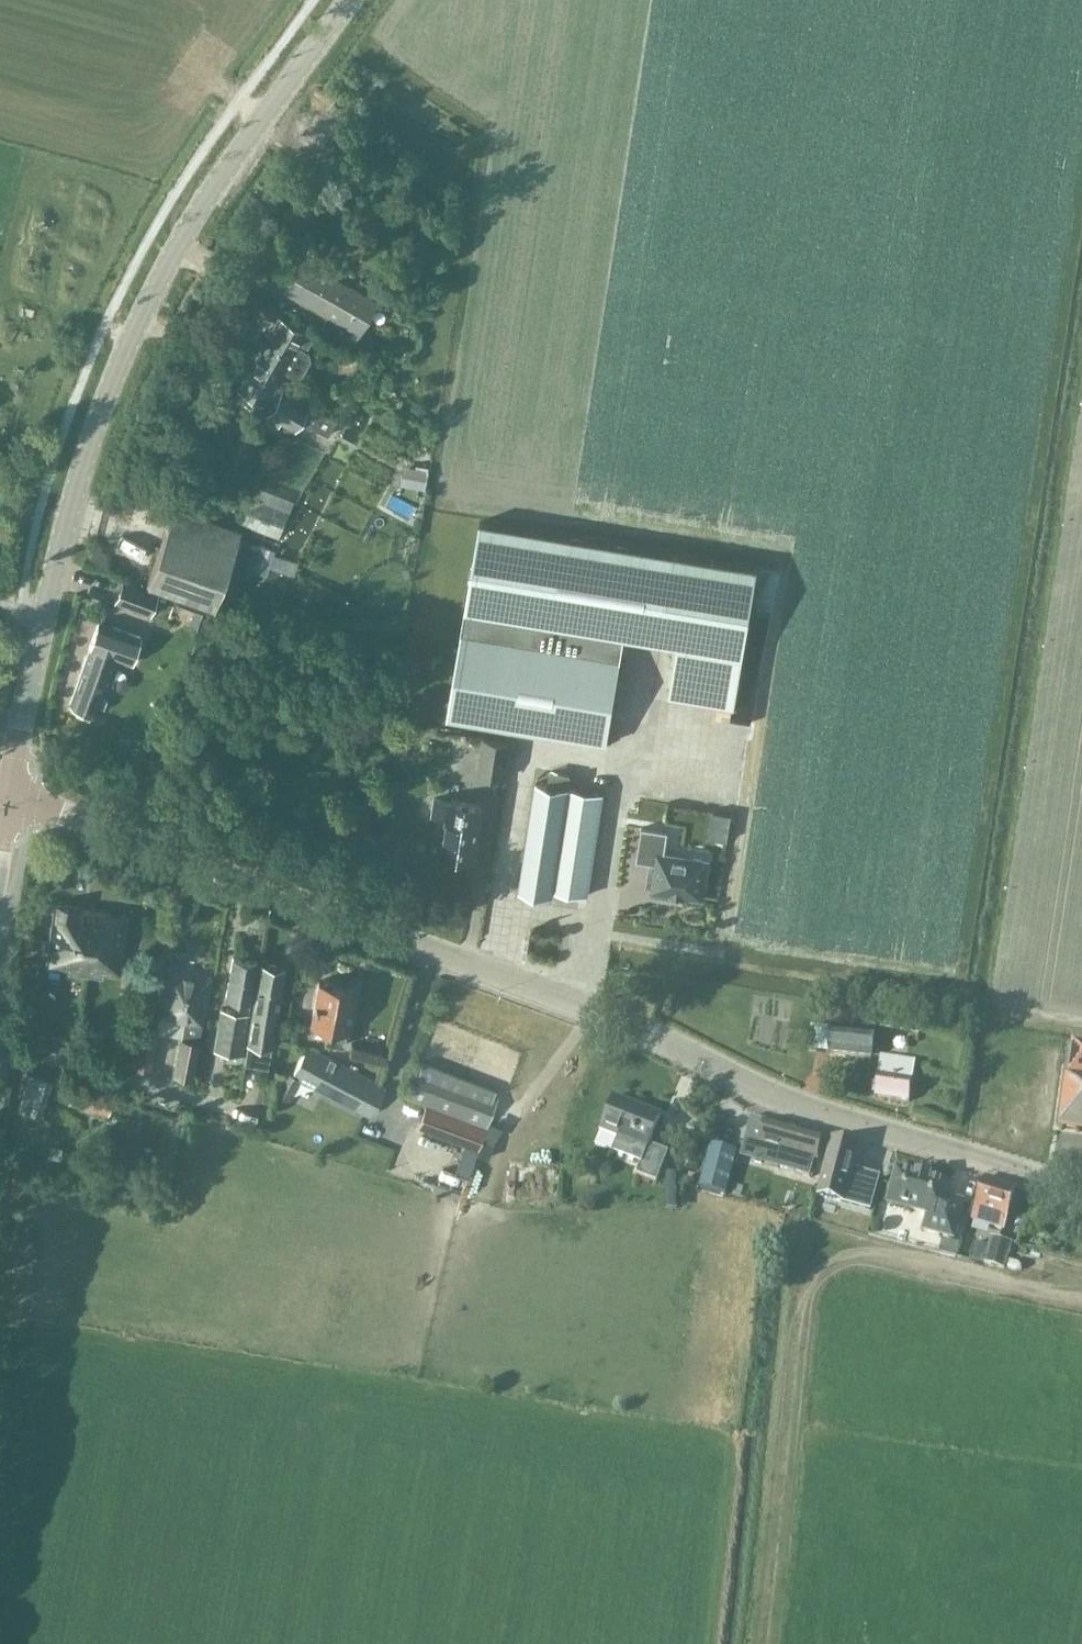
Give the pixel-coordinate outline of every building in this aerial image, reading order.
[(352,186),(360,172),(346,165),(339,178),(352,186)] [(353,344),(378,301),(299,257),(280,292),(326,317),(320,327),(353,344)] [(277,318),(249,366),(276,381),(281,371),(293,378),(301,375),(310,360),(307,353),(296,346),(297,343),(307,348),(313,338),(303,332),(277,318)] [(239,386),(237,390),(266,404),(271,407),(264,420),(277,427),(280,422),(294,431),(301,419),(328,434),(336,420),(309,404),(283,387),(281,390),(274,385),(276,381),(249,366),(239,386)] [(347,404),(331,395),(323,408),(339,418),(347,404)] [(431,481),(433,460),(408,458),(407,480),(431,481)] [(149,580),(160,584),(213,603),(238,531),(174,509),(149,580)] [(757,567),(675,554),(479,521),(447,717),(606,743),(624,635),(660,641),(676,644),(668,695),(734,706),(757,567)] [(261,544),(243,538),(233,570),(250,576),(261,544)] [(158,591),(160,584),(149,580),(145,586),(122,579),(113,602),(150,615),(159,592),(158,591)] [(211,605),(179,595),(175,608),(192,613),(189,622),(204,627),(211,605)] [(90,648),(89,652),(70,704),(77,707),(75,712),(83,715),(86,710),(94,713),(115,658),(130,663),(140,636),(99,621),(89,648),(90,648)] [(504,777),(510,743),(484,739),(478,773),(504,777)] [(602,793),(568,787),(570,775),(553,773),(551,786),(533,784),(517,891),(551,896),(552,890),(586,895),(602,793)] [(451,801),(436,798),(433,815),(448,817),(444,853),(473,858),(481,805),(451,800),(451,801)] [(714,812),(710,835),(727,838),(731,814),(714,812)] [(655,864),(651,890),(701,897),(707,860),(664,854),(667,831),(641,827),(636,860),(655,864)] [(118,975),(125,916),(105,914),(106,910),(54,903),(46,966),(118,975)] [(242,1052),(248,1014),(246,1013),(249,1001),(251,1001),(258,961),(233,957),(226,997),(237,999),(235,1011),(221,1009),(215,1048),(242,1052)] [(261,965),(252,1023),(250,1022),(244,1064),(267,1068),(274,1026),(284,969),(261,965)] [(157,1015),(154,1032),(158,1033),(158,1038),(178,1041),(172,1075),(192,1079),(200,1041),(199,1041),(202,1023),(202,1024),(211,977),(168,969),(165,984),(162,983),(156,1015),(157,1015)] [(345,1043),(355,986),(319,979),(311,1024),(330,1027),(328,1040),(345,1043)] [(870,1056),(871,1046),(872,1033),(810,1026),(808,1048),(870,1056)] [(158,1038),(158,1033),(154,1032),(141,1029),(134,1068),(150,1072),(158,1038)] [(1065,1071),(1057,1125),(1081,1129),(1081,1036),(1072,1034),(1067,1067),(1065,1066),(1065,1071)] [(374,1113),(388,1086),(309,1045),(295,1073),(374,1113)] [(907,1100),(908,1091),(912,1062),(878,1057),(872,1095),(907,1100)] [(478,1147),(498,1094),(499,1091),(419,1062),(407,1096),(428,1103),(420,1125),(478,1147)] [(31,1086),(41,1088),(46,1070),(36,1067),(31,1086)] [(72,1085),(59,1082),(55,1097),(68,1101),(68,1102),(108,1114),(113,1095),(72,1083),(72,1085)] [(601,1133),(617,1139),(612,1152),(640,1163),(636,1174),(656,1182),(668,1152),(648,1145),(659,1115),(614,1098),(601,1133)] [(752,1117),(741,1157),(755,1161),(775,1167),(809,1177),(814,1160),(815,1157),(818,1158),(824,1136),(752,1117)] [(824,1175),(818,1197),(842,1203),(870,1211),(879,1177),(848,1169),(855,1146),(834,1140),(824,1175)] [(711,1145),(700,1187),(726,1194),(737,1152),(711,1145)] [(898,1169),(897,1168),(896,1170),(897,1170),(888,1203),(893,1205),(895,1209),(904,1212),(909,1209),(929,1214),(924,1231),(955,1239),(964,1204),(965,1204),(965,1202),(963,1202),(949,1198),(952,1185),(953,1185),(953,1184),(951,1183),(951,1184),(931,1178),(929,1177),(929,1178),(920,1175),(919,1174),(918,1175),(898,1169)] [(1018,1188),(987,1178),(974,1220),(1005,1229),(1013,1203),(1016,1204),(1019,1203),(1023,1191),(1017,1190),(1018,1188)] [(975,1243),(970,1259),(984,1263),(984,1264),(1005,1269),(1012,1244),(990,1238),(988,1247),(975,1243)] [(944,1241),(941,1253),(957,1257),(960,1245),(944,1241)]
